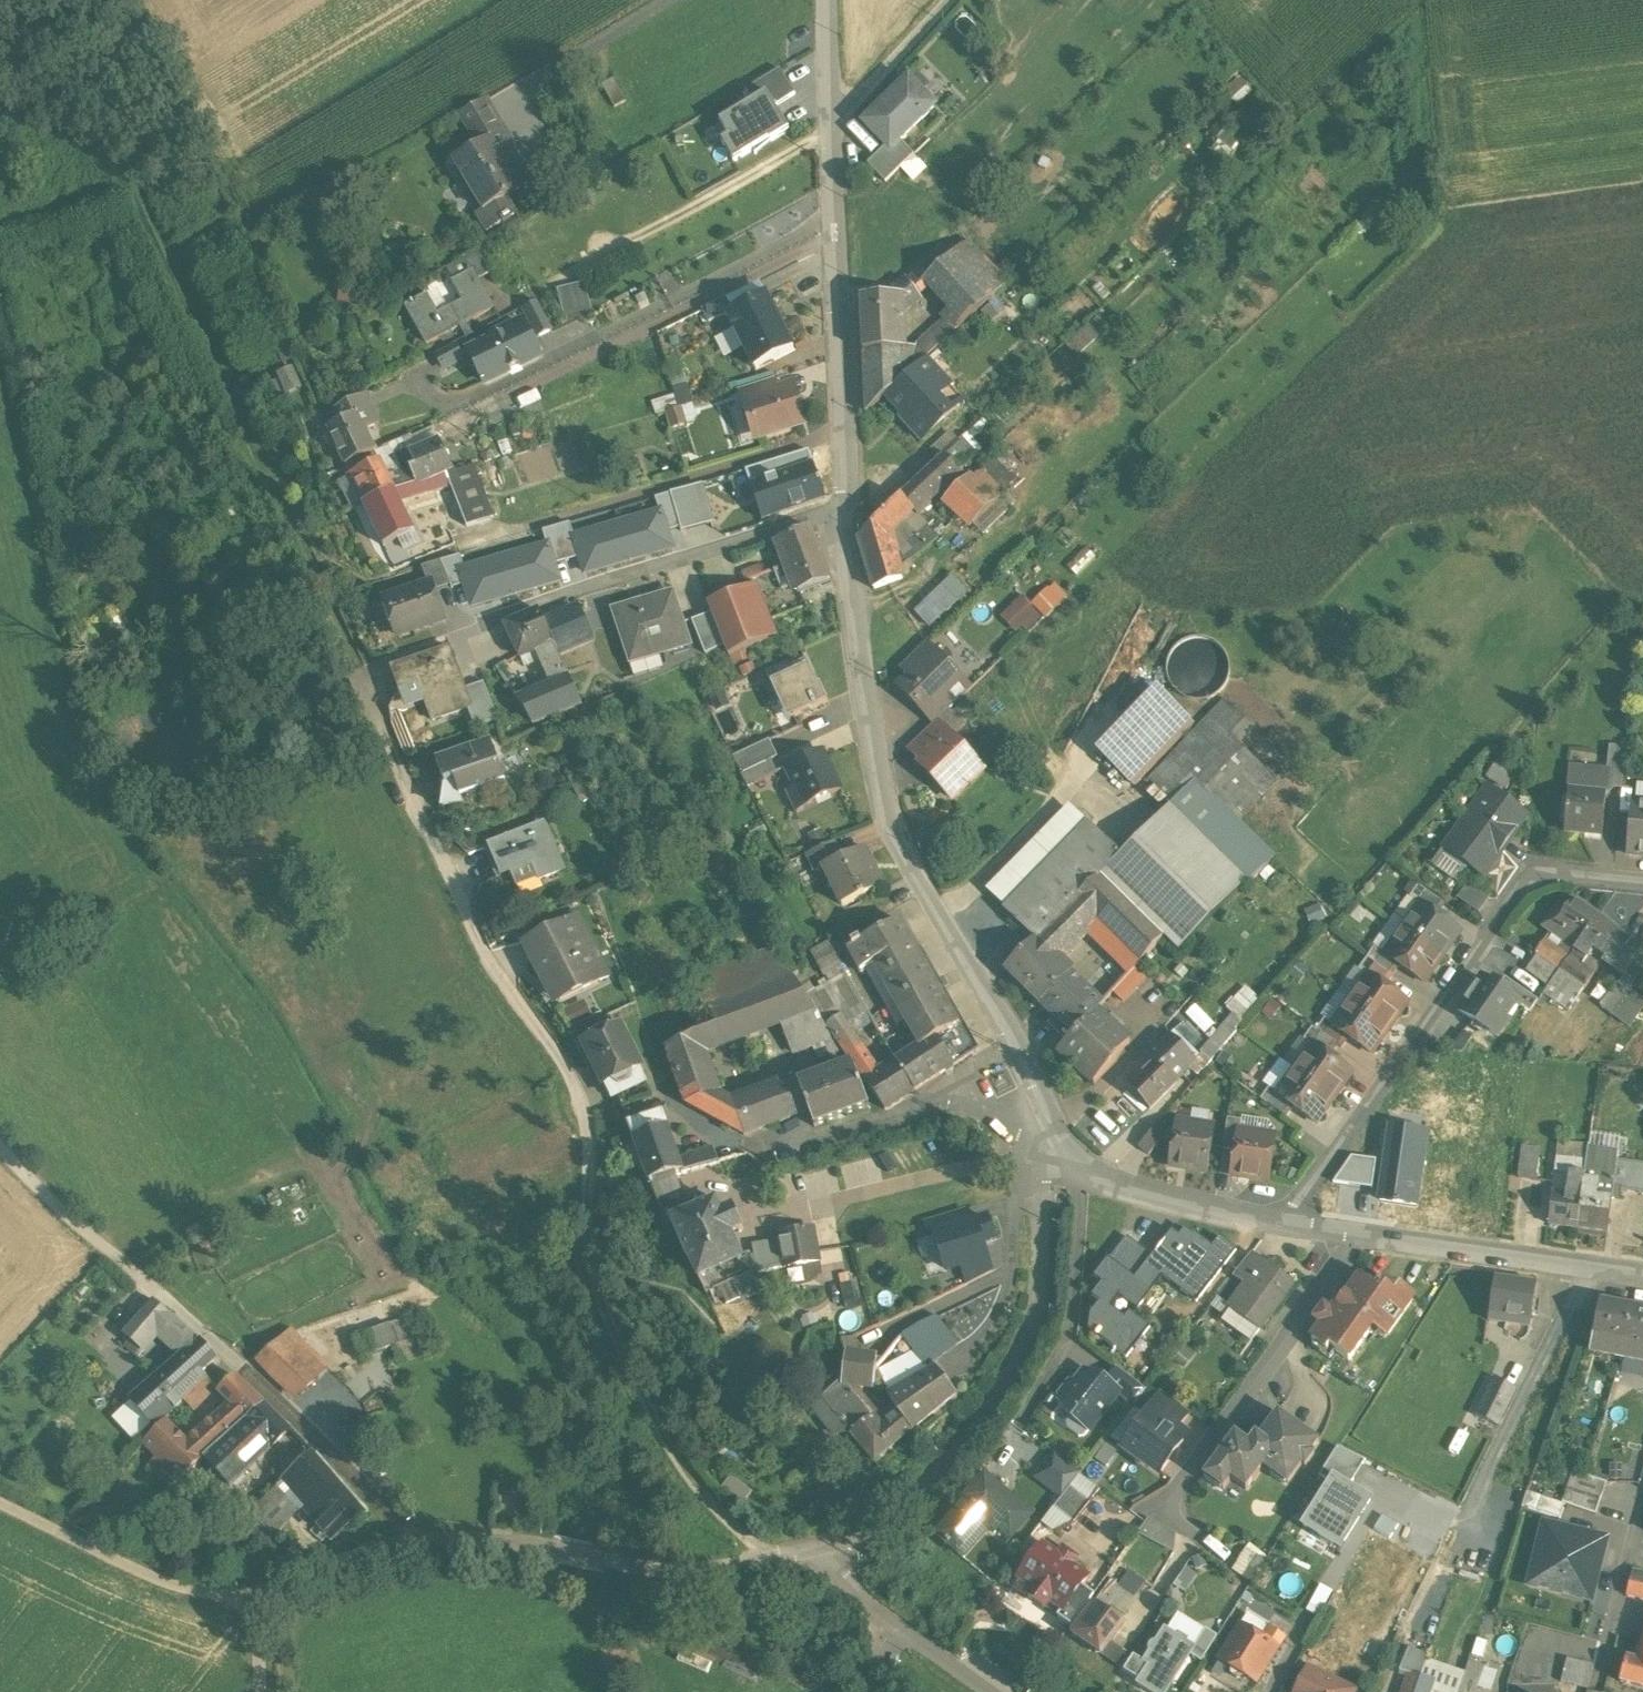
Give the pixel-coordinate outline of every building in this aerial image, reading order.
[(780,70),(746,91),(753,103),(765,95),(773,109),(795,96),(780,70)] [(626,102),(613,79),(602,86),(615,109),(626,102)] [(908,81),(865,124),(886,146),(890,150),(900,140),(934,107),(908,81)] [(731,136),(722,142),(734,163),(787,132),(773,109),(765,95),(753,103),(722,121),(731,136)] [(487,101),(461,117),(474,138),(490,129),(491,130),(501,124),(487,101)] [(490,129),(474,138),(480,148),(454,164),(465,182),(471,179),(489,209),(484,212),(484,213),(508,199),(529,186),(506,149),(506,148),(499,137),(496,139),(491,130),(490,129)] [(900,140),(890,150),(886,146),(867,164),(886,182),(914,155),(900,140)] [(508,199),(484,213),(484,212),(477,216),(488,234),(503,225),(504,226),(512,221),(511,220),(518,216),(508,199)] [(1008,284),(969,240),(950,257),(990,300),(1008,284)] [(478,252),(465,260),(472,273),(474,272),(479,282),(492,274),(478,252)] [(950,257),(949,257),(926,278),(952,306),(958,313),(966,322),(990,300),(950,257)] [(472,273),(452,284),(463,303),(439,317),(428,298),(406,311),(429,350),(496,311),(479,282),(474,272),(472,273)] [(921,297),(906,278),(893,289),(898,295),(899,295),(900,313),(921,297)] [(585,286),(559,293),(565,316),(591,310),(585,286)] [(733,309),(726,312),(727,313),(756,369),(796,348),(767,291),(733,309)] [(898,295),(861,297),(863,333),(901,331),(900,313),(899,295),(898,295)] [(726,297),(702,309),(709,322),(727,313),(726,312),(733,309),(726,297)] [(553,332),(537,304),(525,311),(540,339),(553,332)] [(952,306),(942,315),(948,322),(958,313),(952,306)] [(948,322),(924,345),(902,348),(903,380),(925,359),(966,322),(958,313),(948,322)] [(525,327),(470,355),(486,387),(542,359),(525,327)] [(901,331),(863,333),(864,350),(902,348),(901,331)] [(902,348),(864,350),(867,413),(886,395),(903,380),(902,348)] [(455,350),(439,359),(447,373),(463,365),(455,350)] [(903,380),(886,395),(909,421),(906,424),(921,440),(960,405),(939,382),(943,378),(925,359),(903,380)] [(280,379),(285,401),(307,397),(302,375),(280,379)] [(776,379),(738,391),(740,399),(747,401),(779,391),(776,379)] [(779,391),(747,401),(749,402),(754,419),(752,424),(754,432),(761,436),(804,422),(793,387),(779,391)] [(367,401),(338,417),(343,429),(360,421),(360,422),(374,416),(367,401)] [(343,429),(329,435),(347,473),(380,458),(379,456),(374,458),(365,439),(381,431),(374,416),(360,422),(360,421),(343,429)] [(423,450),(442,443),(438,433),(419,440),(423,450)] [(961,440),(945,455),(960,469),(976,455),(961,440)] [(412,441),(405,445),(410,455),(417,452),(412,441)] [(405,445),(379,456),(380,458),(347,473),(351,482),(380,468),(395,498),(418,490),(412,477),(412,476),(398,481),(395,473),(399,471),(395,462),(410,455),(405,445)] [(441,446),(411,460),(417,474),(412,477),(418,490),(438,482),(455,476),(441,446)] [(945,455),(901,497),(914,510),(918,515),(930,505),(927,502),(961,470),(960,469),(945,455)] [(785,459),(746,471),(753,492),(767,487),(769,480),(776,478),(776,477),(789,472),(785,459)] [(789,472),(776,477),(776,478),(787,511),(825,498),(820,482),(819,482),(813,464),(789,472)] [(351,482),(366,512),(395,500),(395,498),(380,468),(351,482)] [(472,472),(439,486),(441,493),(441,494),(453,489),(463,515),(486,506),(472,472)] [(769,480),(767,487),(753,492),(762,520),(787,511),(776,478),(769,480)] [(970,479),(949,501),(974,526),(996,504),(970,479)] [(418,490),(395,498),(395,500),(396,499),(400,507),(441,493),(439,486),(438,482),(418,490)] [(669,496),(680,529),(682,534),(714,524),(701,485),(669,496)] [(996,504),(974,526),(983,536),(1015,504),(1006,494),(996,504)] [(660,515),(667,534),(680,529),(669,496),(656,500),(660,515)] [(901,497),(882,514),(888,532),(890,531),(914,510),(901,497)] [(395,500),(366,512),(386,553),(415,539),(400,507),(396,499),(395,500)] [(486,506),(463,515),(470,531),(492,522),(486,506)] [(914,510),(890,531),(888,532),(895,553),(927,525),(918,515),(914,510)] [(882,514),(858,537),(874,589),(902,579),(899,568),(895,553),(888,532),(882,514)] [(660,515),(618,528),(629,563),(671,549),(667,534),(660,515)] [(927,525),(895,553),(899,568),(938,537),(927,525)] [(570,528),(557,532),(568,566),(581,561),(574,541),(570,528)] [(586,577),(629,563),(618,528),(574,541),(581,561),(586,577)] [(810,528),(779,539),(788,565),(794,581),(799,592),(830,581),(810,528)] [(554,570),(568,566),(557,532),(544,536),(548,551),(554,570)] [(548,551),(505,564),(517,600),(559,586),(554,570),(548,551)] [(466,577),(461,563),(442,569),(452,593),(454,596),(467,592),(463,578),(466,577)] [(474,613),(517,600),(505,564),(466,577),(463,578),(467,592),(474,613)] [(788,565),(776,570),(782,586),(794,581),(788,565)] [(442,569),(423,574),(430,592),(432,591),(435,598),(452,593),(442,569)] [(933,627),(972,590),(955,573),(916,610),(933,627)] [(1045,617),(1068,596),(1055,582),(1032,603),(1045,617)] [(749,588),(707,604),(711,613),(712,615),(730,656),(769,641),(749,588)] [(430,592),(386,608),(398,643),(445,626),(435,598),(432,591),(430,592)] [(675,595),(616,614),(633,665),(691,647),(675,595)] [(1017,635),(1041,620),(1026,596),(1002,611),(1017,635)] [(577,612),(545,628),(559,656),(591,641),(577,612)] [(712,615),(711,613),(691,622),(706,656),(724,647),(712,615)] [(538,616),(505,630),(519,662),(553,647),(538,616)] [(1227,681),(1229,669),(1227,657),(1220,647),(1209,640),(1197,638),(1185,640),(1175,647),(1168,658),(1166,670),(1168,682),(1175,692),(1186,699),(1198,701),(1210,699),(1220,692),(1227,681)] [(924,641),(905,660),(915,669),(934,651),(924,641)] [(915,669),(898,685),(924,712),(943,694),(955,683),(944,671),(944,662),(934,651),(915,669)] [(451,655),(394,676),(402,697),(420,690),(434,729),(474,715),(451,655)] [(557,656),(543,662),(555,689),(570,683),(557,656)] [(808,666),(770,684),(780,705),(790,701),(797,715),(827,701),(819,684),(817,685),(808,666)] [(555,689),(519,708),(535,732),(582,708),(570,683),(555,689)] [(1157,693),(1100,753),(1135,786),(1192,726),(1157,693)] [(943,694),(924,712),(934,722),(936,721),(953,704),(943,694)] [(961,731),(974,706),(958,697),(945,723),(961,731)] [(1224,701),(1149,780),(1171,801),(1170,806),(1121,856),(1120,856),(1117,859),(1179,921),(1164,938),(1178,952),(1247,882),(1249,884),(1273,859),(1235,821),(1274,781),(1233,741),(1248,725),(1224,701)] [(950,736),(936,721),(934,722),(908,748),(922,763),(950,736)] [(950,736),(922,763),(938,780),(936,782),(951,798),(981,768),(950,736)] [(769,740),(732,757),(740,772),(743,771),(744,773),(748,771),(770,760),(771,760),(777,757),(769,740)] [(493,747),(439,767),(448,791),(458,788),(463,803),(476,799),(508,787),(493,747)] [(1625,749),(1609,748),(1607,772),(1605,787),(1607,787),(1622,789),(1625,749)] [(820,751),(787,767),(796,786),(805,805),(839,790),(820,751)] [(770,760),(748,771),(754,784),(777,773),(771,760),(770,760)] [(1607,772),(1569,768),(1567,791),(1568,791),(1606,794),(1607,787),(1605,787),(1607,772)] [(796,786),(785,791),(795,811),(805,805),(796,786)] [(463,803),(458,788),(448,791),(447,792),(446,813),(477,811),(476,799),(463,803)] [(1489,789),(1483,798),(1498,809),(1502,804),(1503,804),(1506,801),(1489,789)] [(1606,794),(1568,791),(1564,832),(1602,836),(1606,794)] [(1498,809),(1483,798),(1463,824),(1470,829),(1451,855),(1468,867),(1482,877),(1502,850),(1496,846),(1518,815),(1503,804),(1502,804),(1498,809)] [(1634,803),(1629,855),(1642,856),(1642,804),(1634,803)] [(984,890),(1004,909),(1087,824),(1069,805),(984,890)] [(1463,824),(1461,822),(1443,847),(1446,849),(1434,865),(1457,882),(1468,867),(1451,855),(1470,829),(1463,824)] [(1087,824),(1004,909),(1035,939),(1036,940),(1059,915),(1047,903),(1070,880),(1082,892),(1115,858),(1117,859),(1120,856),(1087,824)] [(544,831),(493,852),(505,879),(535,866),(542,884),(565,874),(553,846),(551,846),(544,831)] [(832,842),(806,854),(814,871),(822,867),(822,866),(840,857),(832,842)] [(840,857),(822,866),(822,867),(841,905),(880,886),(861,847),(840,857)] [(1117,859),(1115,858),(1082,892),(1070,880),(1047,903),(1059,915),(1036,940),(1035,939),(1034,941),(1055,961),(1096,920),(1120,944),(1140,964),(1164,938),(1179,921),(1117,859)] [(1490,896),(1469,881),(1458,897),(1479,911),(1490,896)] [(1445,906),(1418,886),(1409,899),(1419,906),(1419,905),(1436,917),(1445,906)] [(1564,896),(1549,918),(1556,923),(1571,901),(1564,896)] [(1571,901),(1556,923),(1581,941),(1599,915),(1575,897),(1571,901)] [(1419,906),(1402,929),(1442,957),(1459,933),(1436,917),(1419,905),(1419,906)] [(1623,932),(1599,915),(1581,941),(1575,949),(1587,958),(1593,949),(1605,958),(1623,932)] [(958,1029),(940,993),(938,994),(932,983),(934,982),(922,961),(920,962),(915,952),(916,951),(899,920),(859,943),(858,941),(850,945),(851,947),(846,950),(859,973),(873,965),(919,1049),(936,1039),(938,1040),(958,1029)] [(599,984),(569,926),(525,949),(535,967),(540,964),(560,1004),(599,984)] [(1385,954),(1384,955),(1399,966),(1423,983),(1442,957),(1402,929),(1385,954)] [(1623,932),(1605,958),(1603,962),(1623,976),(1642,948),(1642,947),(1623,932)] [(1569,957),(1544,939),(1534,954),(1536,956),(1559,972),(1569,957)] [(1055,961),(1034,941),(1005,970),(1052,1015),(1080,986),(1055,961)] [(840,965),(828,944),(812,953),(824,974),(825,974),(840,965)] [(1140,964),(1120,944),(1080,986),(1052,1015),(1073,1036),(1095,1012),(1140,964)] [(781,946),(766,952),(779,984),(794,979),(798,976),(787,959),(781,946)] [(1399,966),(1384,955),(1385,954),(1375,947),(1367,958),(1392,976),(1399,966)] [(1618,983),(1629,991),(1642,971),(1642,948),(1623,976),(1618,983)] [(1605,958),(1593,949),(1587,958),(1575,949),(1569,957),(1593,975),(1603,962),(1605,958)] [(766,952),(690,981),(706,1012),(709,1011),(779,984),(766,952)] [(1559,972),(1536,956),(1526,970),(1549,986),(1559,972)] [(1593,975),(1569,957),(1559,972),(1583,989),(1593,975)] [(1392,976),(1367,958),(1358,970),(1367,976),(1367,975),(1384,987),(1392,976)] [(840,965),(825,974),(829,982),(845,973),(840,965)] [(1583,989),(1559,972),(1549,986),(1544,993),(1568,1010),(1583,989)] [(814,991),(802,973),(798,976),(794,979),(805,996),(814,991)] [(814,991),(805,996),(813,1008),(824,1026),(826,1025),(839,1017),(844,1023),(851,1034),(872,1022),(845,973),(829,982),(814,991)] [(1367,976),(1350,1000),(1389,1028),(1407,1003),(1384,987),(1367,975),(1367,976)] [(779,984),(709,1011),(716,1029),(722,1043),(783,1020),(813,1008),(805,996),(794,979),(779,984)] [(1498,1037),(1520,1004),(1497,989),(1482,979),(1460,1012),(1498,1037)] [(1504,979),(1497,989),(1520,1004),(1531,1012),(1538,1002),(1504,979)] [(1617,982),(1600,1006),(1613,1015),(1629,991),(1618,983),(1617,982)] [(1613,1015),(1629,1026),(1642,1007),(1642,1001),(1629,991),(1613,1015)] [(1248,1013),(1234,1000),(1226,1008),(1233,1015),(1240,1021),(1248,1013)] [(1333,1024),(1332,1025),(1349,1038),(1371,1053),(1389,1028),(1350,1000),(1333,1024)] [(813,1008),(783,1020),(795,1053),(833,1038),(824,1026),(813,1008)] [(1073,1036),(1063,1048),(1082,1066),(1077,1071),(1093,1086),(1114,1062),(1113,1060),(1128,1044),(1117,1033),(1118,1032),(1106,1021),(1105,1022),(1095,1012),(1073,1036)] [(1233,1015),(1199,1053),(1210,1063),(1236,1032),(1234,1030),(1241,1022),(1240,1021),(1233,1015)] [(839,1017),(826,1025),(849,1057),(861,1048),(851,1034),(844,1023),(839,1017)] [(1349,1038),(1332,1025),(1333,1024),(1324,1018),(1315,1031),(1337,1046),(1341,1049),(1349,1038)] [(1315,1031),(1311,1028),(1303,1041),(1310,1046),(1311,1045),(1329,1057),(1337,1046),(1315,1031)] [(716,1029),(695,1036),(701,1052),(722,1043),(716,1029)] [(958,1029),(938,1040),(954,1067),(975,1054),(972,1051),(968,1045),(969,1045),(958,1029)] [(620,1030),(584,1048),(604,1088),(613,1083),(619,1088),(630,1082),(631,1074),(640,1070),(620,1030)] [(777,1088),(733,1104),(717,1096),(701,1052),(695,1036),(668,1050),(687,1106),(744,1137),(789,1120),(779,1094),(777,1088)] [(1170,1036),(1148,1058),(1153,1064),(1154,1063),(1174,1082),(1195,1061),(1170,1036)] [(919,1049),(896,1064),(897,1066),(915,1093),(954,1067),(938,1040),(936,1039),(919,1049)] [(1310,1046),(1294,1070),(1334,1098),(1351,1073),(1329,1057),(1311,1045),(1310,1046)] [(861,1048),(849,1057),(885,1111),(915,1093),(897,1066),(881,1076),(861,1048)] [(1280,1060),(1262,1085),(1268,1089),(1277,1095),(1294,1070),(1280,1060)] [(1153,1064),(1127,1090),(1149,1111),(1176,1084),(1174,1082),(1154,1063),(1153,1064)] [(853,1068),(779,1094),(789,1120),(808,1113),(814,1127),(868,1107),(853,1068)] [(630,1082),(619,1088),(613,1083),(604,1088),(611,1102),(647,1084),(640,1070),(631,1074),(630,1082)] [(1334,1098),(1294,1070),(1277,1095),(1276,1096),(1293,1108),(1316,1124),(1334,1098)] [(1277,1095),(1268,1089),(1260,1100),(1286,1119),(1293,1108),(1276,1096),(1277,1095)] [(662,1115),(628,1127),(633,1139),(666,1127),(662,1115)] [(1226,1119),(1222,1150),(1234,1152),(1237,1131),(1239,1131),(1240,1121),(1226,1119)] [(1211,1126),(1175,1120),(1170,1166),(1206,1172),(1211,1126)] [(1138,1146),(1148,1154),(1167,1131),(1158,1123),(1138,1146)] [(666,1127),(633,1139),(649,1184),(676,1176),(682,1174),(678,1162),(666,1127)] [(1380,1201),(1417,1206),(1427,1133),(1390,1128),(1380,1201)] [(1239,1131),(1237,1131),(1234,1152),(1231,1178),(1268,1182),(1273,1135),(1239,1131)] [(1620,1136),(1591,1132),(1589,1145),(1589,1151),(1618,1155),(1620,1136)] [(1588,1144),(1558,1142),(1557,1157),(1586,1160),(1587,1151),(1589,1151),(1589,1145),(1588,1145),(1588,1144)] [(1540,1149),(1522,1147),(1518,1177),(1536,1180),(1540,1149)] [(714,1150),(678,1162),(682,1174),(718,1163),(714,1150)] [(1589,1151),(1587,1151),(1586,1160),(1584,1174),(1585,1174),(1585,1180),(1598,1181),(1596,1198),(1612,1200),(1617,1161),(1618,1155),(1589,1151)] [(1333,1183),(1372,1188),(1377,1160),(1350,1157),(1333,1183)] [(1586,1160),(1557,1157),(1555,1172),(1569,1174),(1570,1173),(1584,1174),(1586,1160)] [(1617,1161),(1613,1189),(1642,1194),(1642,1164),(1617,1161)] [(1584,1174),(1570,1173),(1569,1174),(1567,1194),(1582,1196),(1583,1196),(1585,1180),(1585,1174),(1584,1174)] [(682,1197),(676,1176),(649,1184),(655,1200),(682,1197)] [(1598,1181),(1585,1180),(1583,1196),(1596,1198),(1598,1181)] [(1567,1194),(1552,1192),(1548,1224),(1578,1228),(1582,1196),(1567,1194)] [(1583,1196),(1582,1196),(1578,1228),(1608,1232),(1612,1200),(1596,1198),(1583,1196)] [(700,1202),(663,1219),(667,1230),(674,1227),(673,1226),(704,1211),(700,1202)] [(733,1212),(721,1217),(716,1206),(704,1211),(673,1226),(674,1227),(683,1247),(681,1252),(684,1259),(689,1261),(699,1282),(742,1263),(741,1262),(729,1237),(742,1231),(733,1212)] [(963,1213),(925,1225),(930,1241),(936,1239),(935,1238),(968,1228),(963,1213)] [(968,1228),(935,1238),(936,1239),(947,1274),(962,1269),(987,1261),(982,1245),(994,1242),(987,1222),(968,1228)] [(779,1245),(784,1270),(818,1264),(813,1234),(778,1240),(779,1245)] [(1211,1250),(1193,1236),(1185,1246),(1171,1235),(1153,1259),(1135,1282),(1151,1294),(1162,1279),(1196,1305),(1236,1252),(1219,1240),(1211,1250)] [(1127,1239),(1110,1263),(1125,1274),(1132,1264),(1129,1262),(1139,1248),(1127,1239)] [(779,1245),(753,1250),(754,1259),(741,1262),(742,1263),(748,1280),(784,1270),(779,1245)] [(1139,1248),(1129,1262),(1132,1264),(1125,1274),(1135,1282),(1153,1259),(1139,1248)] [(1250,1255),(1235,1276),(1248,1286),(1263,1265),(1250,1255)] [(987,1261),(962,1269),(968,1288),(992,1276),(987,1261)] [(1110,1263),(1109,1262),(1094,1281),(1101,1287),(1091,1300),(1100,1306),(1090,1318),(1088,1333),(1125,1361),(1149,1330),(1129,1314),(1124,1321),(1110,1311),(1119,1299),(1137,1312),(1151,1294),(1135,1282),(1125,1274),(1110,1263)] [(742,1263),(699,1282),(706,1299),(748,1280),(742,1263)] [(1292,1285),(1263,1265),(1248,1286),(1231,1309),(1259,1330),(1292,1285)] [(1348,1361),(1375,1323),(1389,1333),(1415,1296),(1400,1285),(1395,1292),(1379,1281),(1376,1286),(1364,1278),(1358,1279),(1346,1296),(1344,1294),(1331,1312),(1327,1310),(1322,1310),(1318,1316),(1319,1321),(1323,1323),(1311,1339),(1327,1351),(1329,1347),(1348,1361)] [(1535,1285),(1494,1279),(1489,1320),(1507,1323),(1508,1316),(1531,1319),(1535,1285)] [(1632,1306),(1600,1300),(1592,1339),(1605,1342),(1604,1346),(1623,1350),(1632,1306)] [(200,1343),(155,1301),(124,1336),(141,1349),(158,1330),(174,1345),(185,1356),(200,1343)] [(1632,1306),(1623,1350),(1621,1359),(1640,1363),(1642,1350),(1642,1308),(1632,1306)] [(1061,1308),(1050,1307),(1047,1323),(1058,1325),(1061,1308)] [(936,1318),(918,1327),(913,1331),(923,1345),(935,1362),(957,1346),(936,1318)] [(419,1357),(406,1319),(390,1325),(397,1346),(393,1347),(398,1364),(419,1357)] [(390,1325),(354,1337),(361,1358),(393,1347),(397,1346),(390,1325)] [(913,1331),(903,1338),(913,1352),(923,1345),(913,1331)] [(319,1358),(292,1332),(281,1341),(309,1368),(319,1358)] [(855,1341),(842,1343),(846,1358),(860,1360),(855,1342),(855,1341)] [(200,1343),(185,1356),(186,1357),(161,1378),(160,1377),(148,1388),(147,1387),(132,1400),(158,1428),(164,1423),(183,1401),(199,1385),(205,1379),(206,1379),(207,1378),(202,1373),(215,1360),(200,1343)] [(882,1431),(857,1401),(861,1397),(856,1387),(857,1387),(860,1360),(846,1358),(844,1384),(824,1401),(876,1465),(913,1432),(900,1416),(882,1431)] [(883,1363),(860,1360),(857,1387),(856,1387),(861,1397),(874,1389),(874,1387),(877,1386),(876,1385),(873,1386),(874,1374),(877,1370),(883,1363)] [(877,1370),(874,1374),(873,1386),(876,1385),(877,1386),(883,1382),(877,1370)] [(1116,1370),(1105,1385),(1118,1395),(1118,1396),(1134,1409),(1146,1392),(1116,1370)] [(936,1371),(894,1405),(900,1416),(913,1432),(956,1396),(936,1371)] [(1098,1386),(1084,1376),(1075,1387),(1069,1387),(1060,1399),(1062,1404),(1061,1406),(1075,1416),(1073,1419),(1074,1424),(1086,1433),(1091,1432),(1118,1396),(1118,1395),(1105,1385),(1104,1386),(1098,1386)] [(187,1446),(164,1423),(158,1428),(144,1442),(182,1480),(204,1459),(203,1458),(206,1456),(246,1420),(264,1404),(236,1377),(220,1392),(233,1404),(187,1446)] [(1516,1388),(1495,1378),(1476,1416),(1497,1426),(1516,1388)] [(205,1379),(199,1385),(204,1389),(211,1382),(208,1380),(207,1381),(206,1379),(205,1379)] [(199,1385),(183,1401),(190,1409),(206,1392),(204,1389),(199,1385)] [(1190,1416),(1162,1396),(1147,1418),(1175,1438),(1190,1416)] [(264,1404),(246,1420),(266,1444),(270,1449),(290,1430),(264,1404)] [(1278,1414),(1259,1441),(1257,1440),(1250,1449),(1234,1437),(1204,1480),(1223,1494),(1232,1482),(1246,1492),(1265,1466),(1273,1471),(1270,1475),(1287,1487),(1301,1467),(1304,1469),(1314,1455),(1311,1453),(1318,1442),(1278,1414)] [(1175,1438),(1147,1418),(1124,1450),(1160,1476),(1183,1444),(1175,1438)] [(246,1420),(206,1456),(230,1479),(239,1470),(250,1460),(266,1444),(246,1420)] [(1333,1480),(1349,1490),(1361,1470),(1365,1462),(1337,1448),(1319,1478),(1330,1485),(1333,1480)] [(1081,1477),(1055,1457),(1035,1483),(1062,1503),(1070,1492),(1081,1477)] [(335,1534),(360,1510),(309,1458),(285,1482),(292,1489),(307,1505),(335,1534)] [(1607,1484),(1573,1473),(1562,1505),(1596,1516),(1607,1484)] [(954,1555),(984,1521),(1011,1544),(1033,1519),(985,1478),(963,1502),(966,1505),(936,1539),(954,1555)] [(1340,1552),(1370,1502),(1349,1490),(1333,1480),(1330,1485),(1303,1529),(1340,1552)] [(273,1538),(307,1505),(292,1489),(257,1523),(260,1525),(271,1536),(273,1538)] [(1091,1508),(1070,1492),(1062,1503),(1054,1513),(1075,1529),(1091,1508)] [(1373,1532),(1389,1541),(1398,1527),(1382,1517),(1373,1532)] [(1150,1522),(1141,1539),(1172,1555),(1181,1538),(1150,1522)] [(1606,1539),(1542,1523),(1526,1587),(1591,1603),(1606,1539)] [(259,1548),(271,1536),(260,1525),(248,1537),(259,1548)] [(1086,1582),(1043,1551),(1020,1584),(1034,1594),(1029,1601),(1045,1613),(1050,1605),(1063,1614),(1064,1615),(1082,1590),(1086,1584),(1086,1582)] [(1631,1573),(1626,1598),(1642,1602),(1642,1575),(1631,1573)] [(1123,1591),(1137,1599),(1145,1587),(1130,1579),(1123,1591)] [(1111,1585),(1095,1608),(1107,1617),(1123,1594),(1111,1585)] [(1321,1619),(1331,1592),(1320,1588),(1310,1615),(1321,1619)] [(1082,1590),(1064,1615),(1063,1614),(1058,1622),(1072,1632),(1095,1599),(1082,1590)] [(1107,1617),(1095,1608),(1073,1639),(1100,1658),(1108,1647),(1121,1627),(1107,1617)] [(1285,1641),(1266,1630),(1259,1641),(1278,1652),(1285,1641)] [(1165,1633),(1156,1648),(1154,1648),(1152,1649),(1150,1651),(1149,1654),(1150,1657),(1144,1668),(1149,1671),(1137,1689),(1141,1691),(1171,1691),(1191,1660),(1195,1652),(1194,1651),(1187,1647),(1188,1644),(1181,1640),(1179,1642),(1165,1633)] [(1218,1641),(1205,1633),(1194,1651),(1195,1652),(1191,1660),(1202,1667),(1218,1641)] [(1257,1644),(1239,1633),(1219,1665),(1231,1672),(1232,1680),(1237,1684),(1245,1681),(1248,1677),(1259,1684),(1278,1652),(1259,1641),(1257,1644)] [(1127,1661),(1108,1647),(1100,1658),(1120,1671),(1127,1661)] [(1428,1659),(1409,1652),(1400,1674),(1407,1677),(1408,1676),(1421,1680),(1427,1664),(1428,1659)] [(1594,1668),(1566,1661),(1560,1685),(1588,1691),(1594,1668)] [(1627,1661),(1621,1685),(1642,1690),(1642,1665),(1637,1663),(1627,1661)] [(1427,1664),(1421,1680),(1434,1685),(1432,1691),(1459,1691),(1464,1677),(1427,1664)] [(1469,1665),(1464,1677),(1459,1691),(1478,1691),(1485,1670),(1469,1665)] [(1309,1671),(1298,1691),(1351,1691),(1309,1671)] [(1408,1676),(1407,1677),(1403,1691),(1417,1691),(1421,1680),(1408,1676)] [(1421,1680),(1417,1691),(1432,1691),(1434,1685),(1421,1680)]
